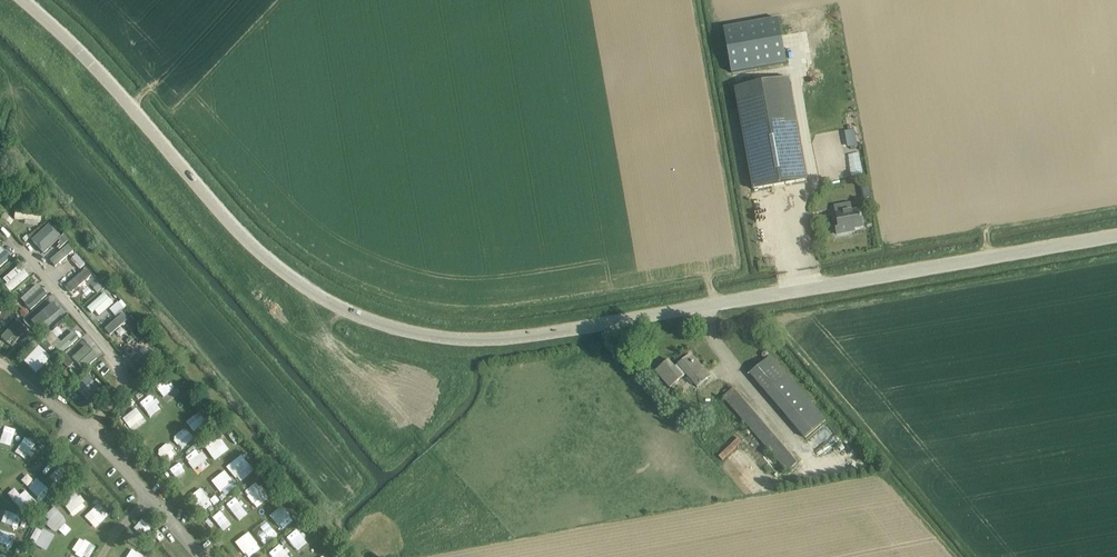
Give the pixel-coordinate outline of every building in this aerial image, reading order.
[(728,28),(736,74),(796,64),(789,19),(728,28)] [(754,189),(807,180),(788,79),(736,89),(754,189)] [(867,183),(859,184),(862,200),(870,198),(867,183)] [(835,206),(838,223),(836,223),(838,235),(849,233),(848,230),(864,227),(860,210),(852,211),(851,204),(835,206)] [(12,219),(31,221),(32,213),(13,210),(12,219)] [(44,254),(61,238),(49,225),(32,241),(44,254)] [(55,267),(74,252),(68,245),(50,260),(55,267)] [(11,257),(6,251),(0,256),(0,266),(11,257)] [(80,257),(73,262),(79,269),(86,263),(80,257)] [(73,291),(92,276),(86,269),(67,285),(73,291)] [(7,284),(5,286),(10,292),(29,276),(24,270),(21,272),(7,284)] [(96,279),(90,285),(97,293),(103,287),(102,286),(97,281),(96,279)] [(30,309),(48,294),(43,288),(25,304),(30,309)] [(92,313),(108,299),(104,294),(87,308),(92,313)] [(52,303),(31,322),(38,329),(59,311),(52,303)] [(0,316),(0,319),(8,322),(13,311),(5,308),(4,307),(0,316)] [(24,308),(19,312),(24,317),(29,313),(24,308)] [(110,335),(128,319),(123,314),(105,329),(110,335)] [(17,321),(2,338),(7,343),(12,338),(17,333),(21,337),(27,330),(23,326),(17,321)] [(135,330),(131,334),(139,342),(145,337),(137,328),(135,330)] [(61,342),(55,348),(61,354),(80,338),(74,331),(61,342)] [(28,333),(20,342),(27,349),(36,340),(28,333)] [(77,354),(72,358),(84,371),(91,365),(98,358),(86,345),(77,354)] [(39,346),(24,362),(36,373),(51,358),(39,346)] [(55,351),(51,355),(55,359),(59,355),(55,351)] [(144,356),(131,367),(136,374),(155,358),(149,351),(149,352),(144,356)] [(711,376),(698,362),(691,354),(675,367),(669,360),(656,371),(670,388),(686,374),(698,388),(711,376)] [(750,374),(758,382),(805,439),(826,422),(778,365),(771,356),(750,374)] [(87,376),(75,388),(87,400),(99,388),(88,377),(87,376)] [(107,385),(100,394),(104,397),(111,389),(107,385)] [(798,463),(734,389),(731,390),(729,388),(724,392),(726,395),(724,398),(787,472),(798,463)] [(215,496),(210,500),(214,505),(219,501),(215,496)] [(152,534),(160,542),(164,538),(156,530),(152,534)]
